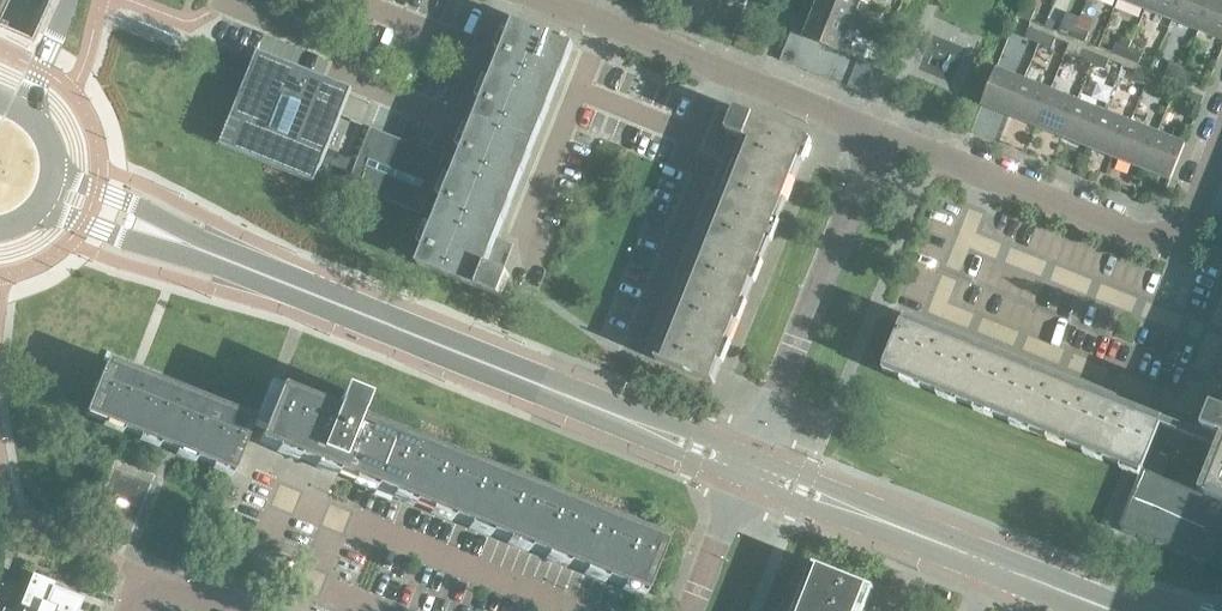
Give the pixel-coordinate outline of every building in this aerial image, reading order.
[(861,0),(819,0),(816,6),(804,1),(800,12),(812,16),(815,11),(851,25),(861,0)] [(1148,0),(1121,0),(1145,9),(1148,0)] [(1179,0),(1148,0),(1145,9),(1171,20),(1179,0)] [(1210,0),(1179,0),(1171,20),(1198,31),(1210,0)] [(1198,31),(1221,40),(1221,0),(1210,0),(1198,31)] [(1030,21),(1030,20),(1034,11),(1021,6),(1017,15),(1030,21)] [(840,53),(851,25),(815,11),(812,16),(806,33),(793,28),(789,38),(803,44),(805,39),(840,53)] [(497,238),(574,45),(568,43),(569,40),(565,39),(564,41),(515,22),(456,168),(437,217),(418,265),(500,298),(509,275),(494,268),(505,242),(497,238)] [(1071,37),(1075,27),(1062,22),(1058,32),(1071,37)] [(1088,32),(1076,27),(1075,27),(1071,37),(1084,42),(1088,32)] [(1038,43),(1042,33),(1029,28),(1025,38),(1038,43)] [(1051,48),(1055,38),(1042,33),(1038,43),(1051,48)] [(794,66),(803,44),(789,38),(780,60),(794,66)] [(818,44),(805,39),(803,44),(794,66),(808,71),(818,44)] [(1116,43),(1112,53),(1125,58),(1129,48),(1116,43)] [(832,49),(818,44),(808,71),(821,76),(832,49)] [(1142,53),(1129,48),(1125,58),(1138,63),(1142,53)] [(840,53),(832,49),(821,76),(834,81),(845,55),(840,53)] [(1095,54),(1082,49),(1078,59),(1091,64),(1095,54)] [(221,145),(314,182),(352,89),(258,52),(221,145)] [(1104,69),(1108,59),(1095,54),(1091,64),(1104,69)] [(859,60),(845,55),(834,81),(848,87),(859,60)] [(859,60),(849,87),(865,93),(875,67),(859,60)] [(1179,80),(1183,70),(1169,64),(1165,74),(1179,80)] [(1009,116),(1023,80),(996,69),(982,105),(1009,116)] [(1132,80),(1145,85),(1149,76),(1135,70),(1132,80)] [(1195,75),(1183,70),(1179,80),(1191,85),(1195,75)] [(1158,91),(1162,81),(1149,76),(1145,85),(1158,91)] [(1036,127),(1050,91),(1023,80),(1009,116),(1036,127)] [(1063,137),(1077,101),(1050,91),(1036,127),(1063,137)] [(1203,97),(1190,92),(1186,102),(1199,107),(1203,97)] [(1090,148),(1104,112),(1077,101),(1063,137),(1090,148)] [(736,110),(735,111),(727,133),(745,140),(657,358),(656,358),(656,360),(714,383),(722,363),(724,364),(732,343),(730,342),(738,323),(740,323),(748,303),(746,302),(754,283),(756,283),(764,262),(763,262),(770,242),(772,242),(780,221),(779,221),(786,202),(788,202),(796,181),(795,181),(802,162),(804,162),(812,141),(810,140),(811,139),(736,110)] [(1116,159),(1131,123),(1104,112),(1090,148),(1116,159)] [(1143,169),(1157,133),(1131,123),(1116,159),(1143,169)] [(443,163),(445,156),(443,155),(443,157),(371,128),(348,185),(420,214),(419,215),(421,216),(423,211),(437,217),(456,168),(443,163)] [(1185,144),(1157,133),(1143,169),(1170,180),(1185,144)] [(1142,470),(1140,470),(1151,443),(1155,433),(1157,434),(1160,425),(1158,424),(1161,418),(906,316),(903,323),(902,323),(885,368),(884,372),(902,379),(901,382),(920,389),(921,387),(938,393),(937,396),(957,404),(958,401),(975,408),(974,411),(993,418),(995,416),(1011,422),(1010,425),(1029,433),(1031,430),(1048,437),(1046,440),(1066,448),(1067,445),(1084,451),(1083,454),(1103,462),(1104,459),(1121,466),(1120,469),(1139,476),(1142,470)] [(242,439),(253,412),(179,382),(106,353),(103,359),(85,404),(84,408),(102,415),(101,418),(121,426),(122,423),(139,430),(138,432),(157,440),(158,437),(175,444),(174,447),(193,455),(195,452),(212,459),(210,462),(230,469),(233,463),(242,439)] [(269,383),(255,420),(252,427),(263,431),(260,439),(261,439),(259,443),(277,450),(276,453),(298,461),(299,459),(316,465),(314,468),(336,477),(337,474),(354,480),(353,483),(374,492),(376,489),(392,496),(391,499),(413,507),(414,504),(431,511),(429,514),(451,523),(452,520),(469,527),(468,529),(489,538),(490,535),(507,542),(506,544),(527,553),(529,550),(546,557),(545,560),(566,568),(567,565),(584,572),(583,575),(604,583),(605,581),(622,587),(620,590),(642,598),(645,592),(663,547),(665,541),(359,419),(367,399),(345,391),(338,407),(339,407),(337,410),(269,383)] [(1211,406),(1202,429),(1212,433),(1218,435),(1219,434),(1221,435),(1221,411),(1211,406)] [(1205,495),(1161,478),(1170,456),(1151,449),(1152,444),(1151,443),(1140,470),(1142,470),(1142,471),(1120,527),(1140,535),(1209,562),(1221,529),(1221,502),(1205,495)] [(1212,477),(1205,495),(1221,502),(1221,453),(1212,477)] [(872,589),(873,590),(874,587),(814,564),(814,565),(812,564),(793,610),(863,610),(872,589)] [(12,610),(78,610),(83,600),(53,588),(55,584),(32,575),(20,604),(16,603),(12,610)]
